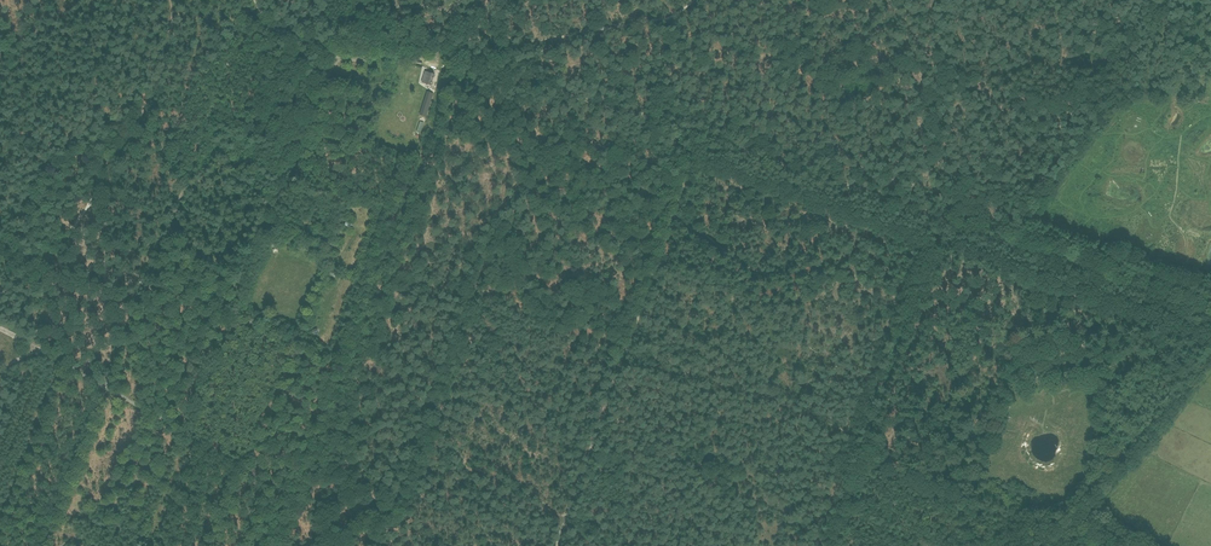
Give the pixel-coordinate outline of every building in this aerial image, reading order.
[(431,85),(434,75),(428,73),(428,75),(424,74),(422,80),(425,81),(425,83),(431,85)] [(422,114),(416,132),(420,133),(426,115),(427,115),(429,110),(428,109),(432,97),(433,97),(435,90),(430,88),(422,114)]
